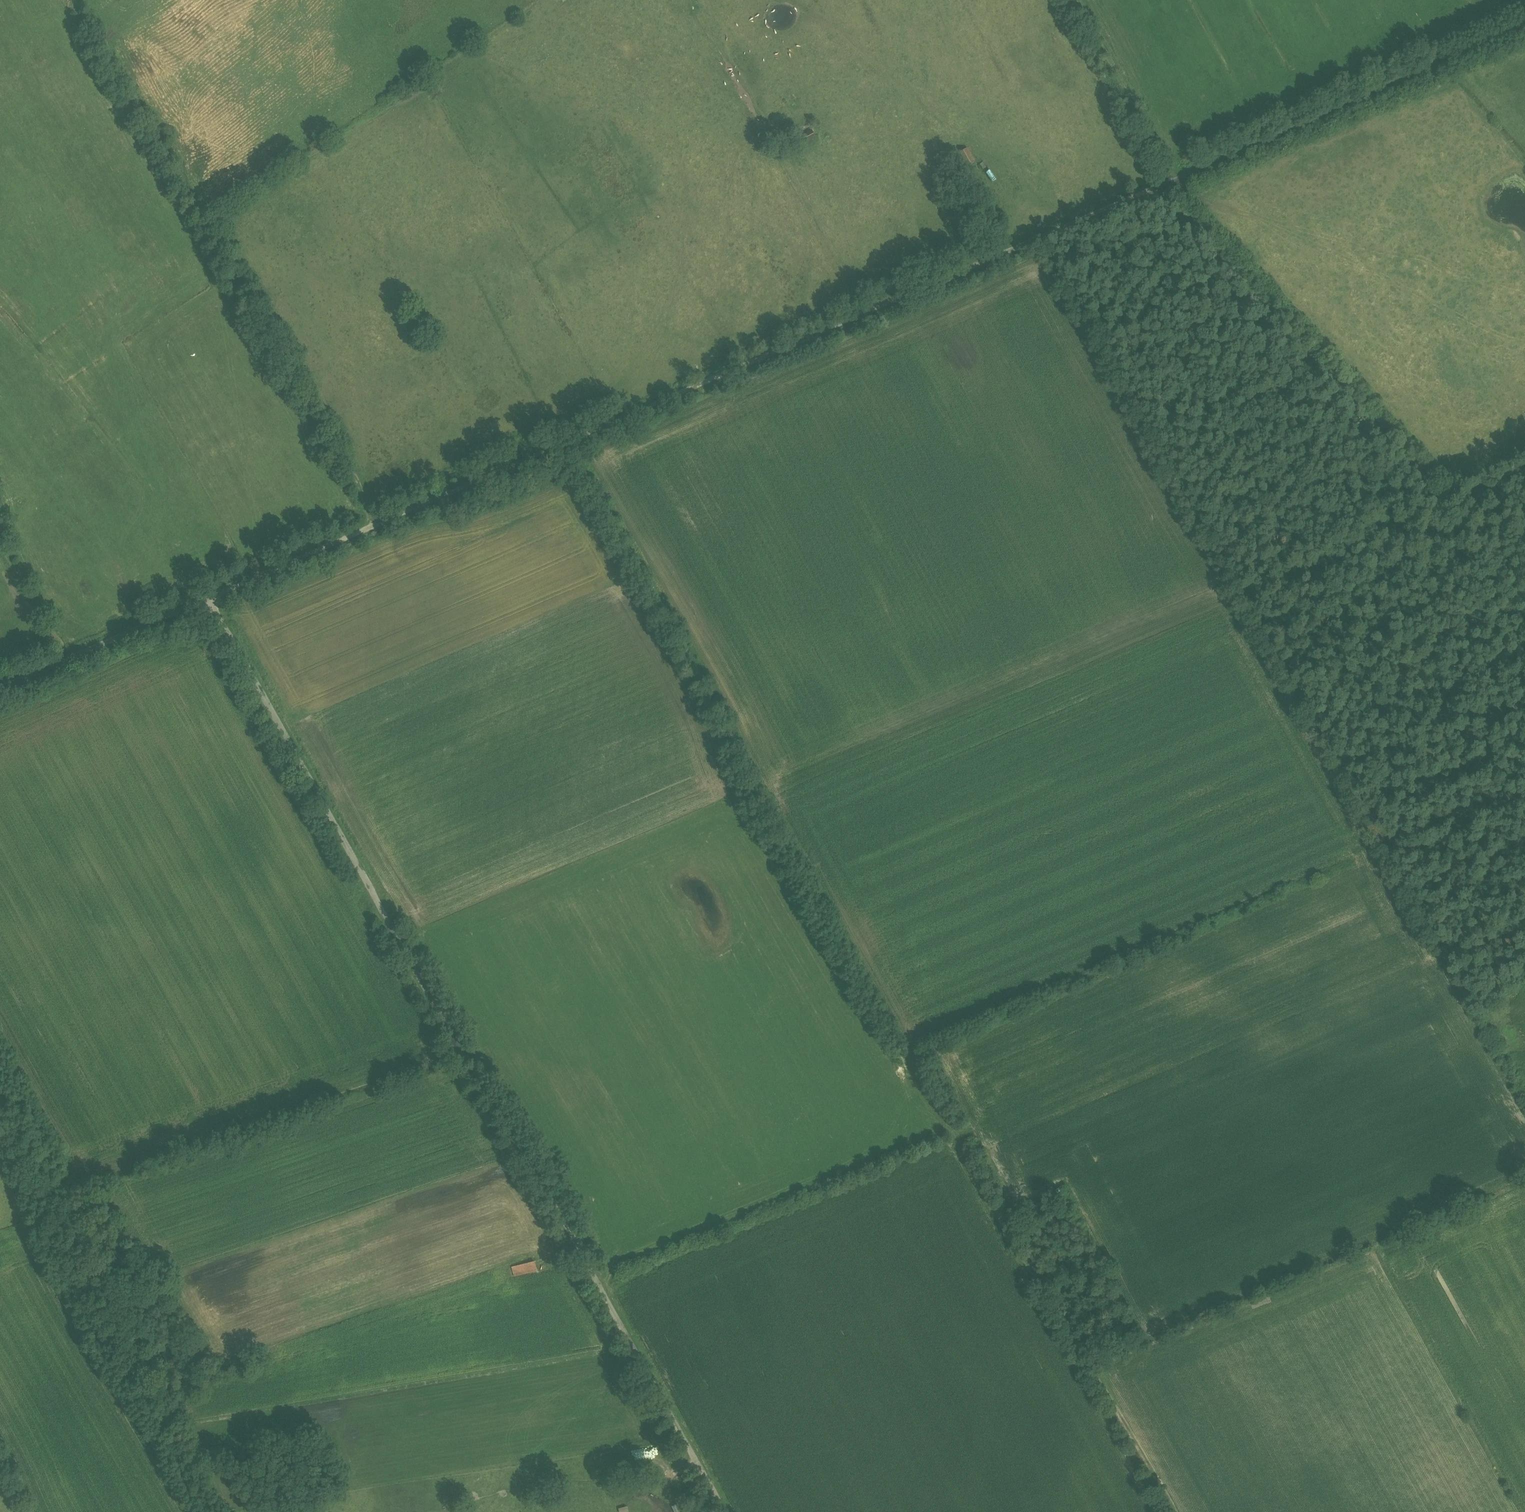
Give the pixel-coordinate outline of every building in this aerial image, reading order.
[(811,132),(801,136),(804,141),(813,137),(811,132)] [(962,166),(973,160),(966,146),(955,151),(962,166)] [(532,1260),(510,1266),(513,1276),(535,1270),(532,1260)]
